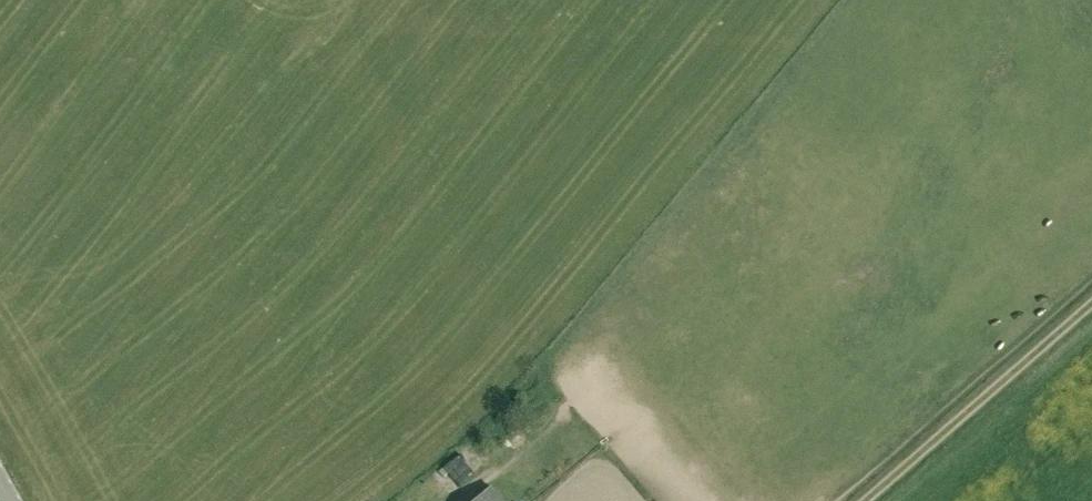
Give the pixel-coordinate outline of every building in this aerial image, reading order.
[(494,487),(478,500),(505,500),(494,487)]
